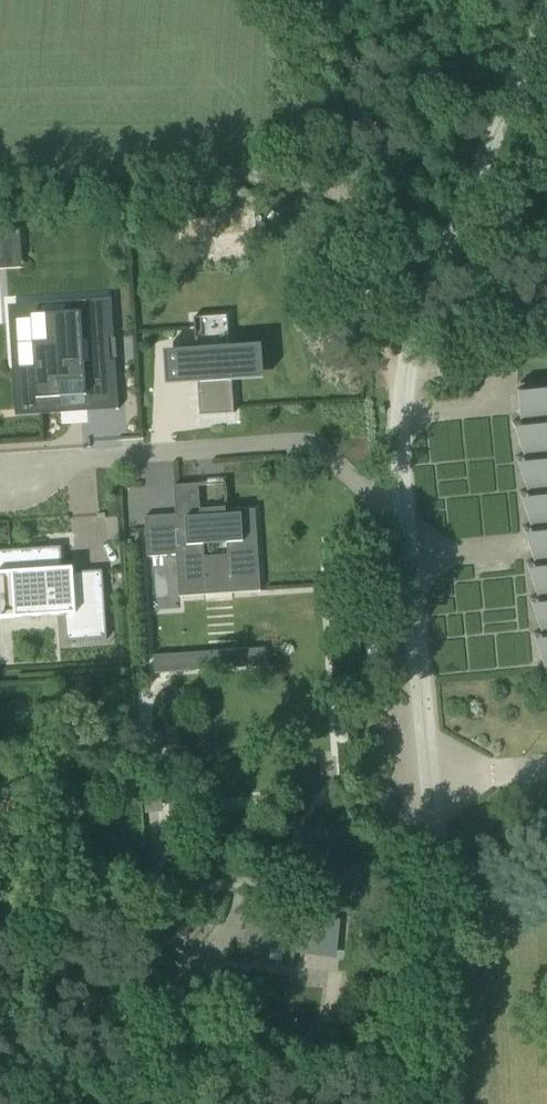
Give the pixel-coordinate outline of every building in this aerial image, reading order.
[(0,232),(0,265),(17,264),(16,247),(15,232),(15,231),(0,232)] [(35,366),(20,368),(23,409),(38,408),(61,407),(60,398),(85,396),(85,405),(116,403),(116,410),(118,410),(115,361),(110,361),(109,339),(114,339),(111,299),(109,299),(109,302),(89,303),(89,302),(81,303),(76,304),(77,313),(31,316),(35,366)] [(195,350),(164,352),(166,386),(198,384),(200,416),(226,414),(225,410),(231,409),(232,412),(234,414),(232,382),(264,380),(262,345),(230,347),(228,316),(193,318),(195,350)] [(533,632),(546,674),(546,383),(517,386),(521,419),(512,420),(533,632)] [(225,509),(199,510),(200,514),(175,515),(144,517),(147,557),(175,556),(177,575),(203,574),(204,590),(232,588),(231,572),(259,570),(255,510),(225,511),(225,509)] [(0,551),(0,586),(12,585),(14,618),(68,615),(70,643),(107,641),(102,571),(73,573),(73,568),(61,569),(61,559),(44,560),(44,550),(44,548),(0,551)] [(264,649),(237,650),(238,668),(265,667),(264,649)] [(196,671),(194,653),(153,656),(155,674),(196,671)] [(251,911),(246,943),(294,949),(334,955),(338,922),(317,920),(318,913),(299,910),(298,917),(251,911)]
